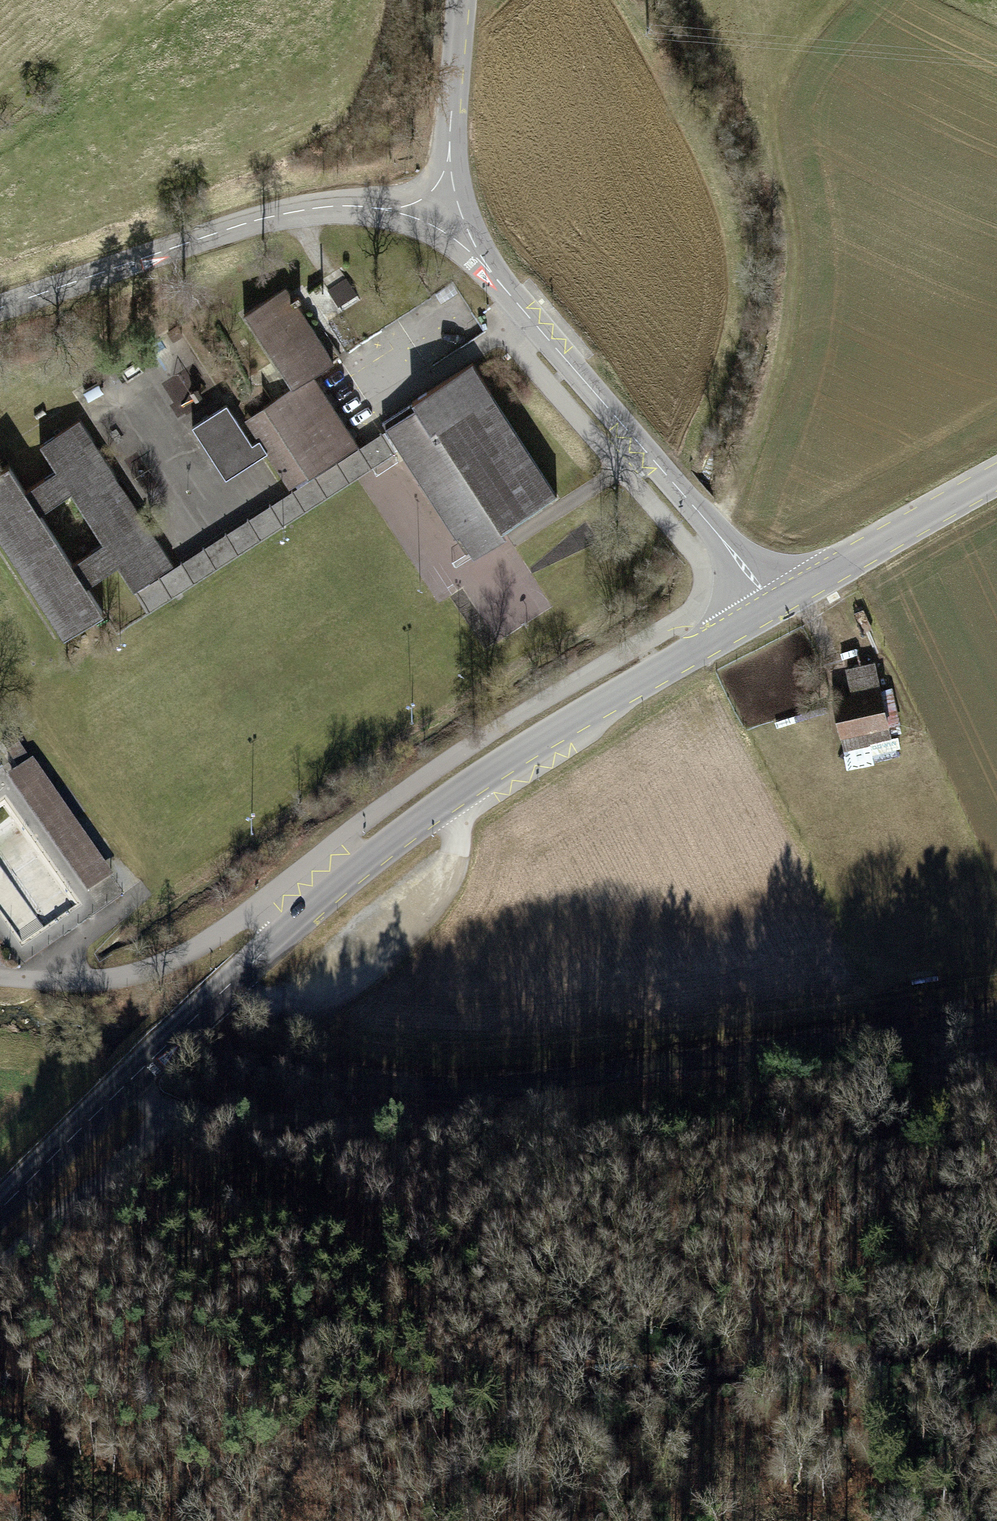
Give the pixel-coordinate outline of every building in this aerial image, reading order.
[(342,311),(359,300),(339,271),(322,282),(342,311)] [(244,315),(292,390),(313,377),(333,363),(296,306),(303,302),(299,296),(293,300),(286,289),(244,315)] [(501,531),(556,495),(472,364),(411,403),(381,422),(386,430),(393,441),(400,452),(466,554),(469,551),(473,557),(505,537),(501,531)] [(186,376),(168,381),(175,405),(192,400),(186,376)] [(245,420),(259,442),(266,454),(290,491),(300,485),(309,479),(358,448),(313,377),(292,390),(263,408),(245,420)] [(262,457),(266,454),(259,442),(252,446),(227,406),(192,428),(226,480),(262,457)] [(64,640),(103,615),(86,588),(117,568),(132,592),(135,591),(144,585),(172,567),(79,422),(39,447),(55,471),(24,491),(9,467),(0,473),(0,541),(64,640)] [(144,585),(135,591),(149,612),(400,452),(393,441),(386,430),(373,439),(358,448),(309,479),(300,485),(290,491),(286,494),(229,531),(172,567),(144,585)] [(875,666),(847,672),(853,697),(834,701),(844,747),(867,743),(867,741),(889,736),(887,726),(898,724),(890,688),(880,690),(875,666)] [(10,766),(24,757),(10,734),(0,740),(0,751),(10,766)] [(107,873),(87,843),(72,853),(33,799),(48,788),(32,765),(16,776),(11,780),(87,888),(107,873)] [(72,853),(87,843),(84,838),(85,837),(67,810),(65,811),(52,792),(48,788),(33,799),(72,853)]
